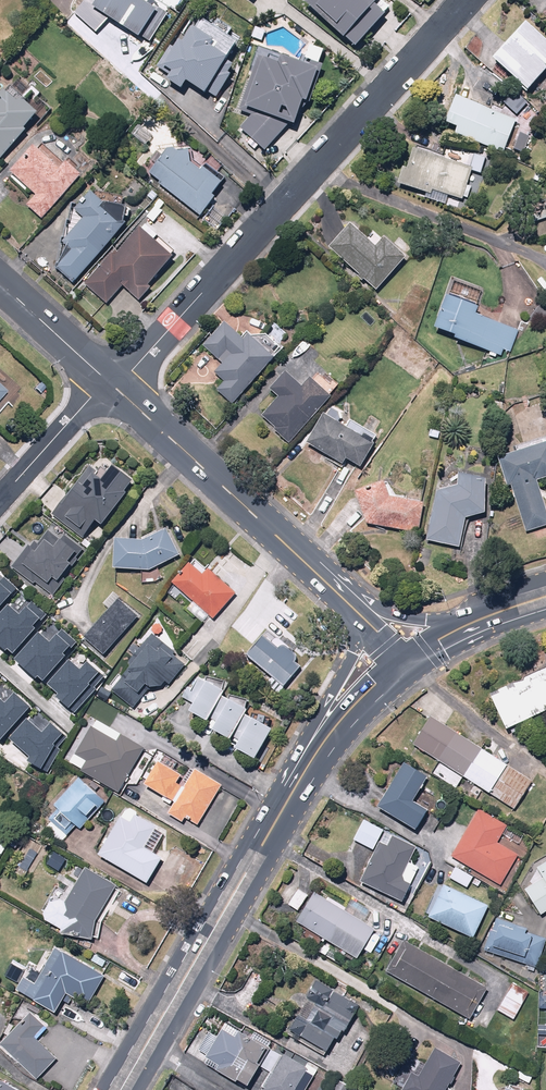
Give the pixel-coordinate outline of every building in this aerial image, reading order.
[(75,19),(98,35),(107,22),(134,40),(153,12),(135,0),(94,0),(93,1),(91,0),(84,0),(80,5),(83,7),(75,19)] [(300,3),(353,52),(383,20),(378,16),(386,8),(377,0),(354,0),(303,0),(300,3)] [(488,59),(524,92),(545,69),(545,45),(523,22),(488,59)] [(208,51),(210,48),(188,34),(179,49),(176,47),(172,53),(165,49),(154,68),(168,76),(164,83),(180,92),(183,87),(202,98),(224,61),(208,51)] [(276,67),(256,60),(237,111),(251,116),(238,129),(263,152),(284,128),(290,130),(299,105),(303,107),(314,75),(318,77),(321,68),(308,63),(305,70),(278,61),(276,67)] [(25,135),(20,131),(35,115),(8,89),(0,97),(0,160),(25,135)] [(515,121),(451,96),(441,124),(454,129),(452,134),(503,153),(515,121)] [(32,148),(9,173),(34,197),(25,206),(41,221),(80,178),(64,163),(62,166),(40,146),(35,151),(32,148)] [(440,156),(410,148),(405,166),(400,165),(396,178),(402,179),(399,187),(429,195),(430,192),(461,200),(461,197),(466,198),(470,186),(464,185),(468,168),(438,160),(440,156)] [(170,149),(149,175),(158,182),(156,185),(197,218),(212,200),(209,198),(219,185),(200,170),(198,173),(187,164),(191,160),(181,152),(178,156),(170,149)] [(72,284),(120,233),(124,209),(102,206),(88,193),(71,211),(81,221),(60,244),(68,251),(54,267),(72,284)] [(347,225),(326,249),(374,291),(403,259),(372,231),(363,240),(347,225)] [(109,255),(82,285),(106,306),(122,288),(139,303),(149,291),(146,288),(170,260),(151,243),(155,238),(143,228),(139,232),(137,230),(113,259),(109,255)] [(450,279),(450,280),(429,330),(505,362),(518,331),(473,313),(481,293),(450,279)] [(222,323),(221,323),(200,346),(221,365),(214,374),(222,381),(214,390),(231,406),(281,350),(276,346),(286,334),(275,324),(264,336),(246,335),(241,341),(222,323)] [(298,388),(282,373),(267,390),(276,398),(259,417),(272,428),(271,430),(287,445),(329,398),(307,378),(298,388)] [(11,399),(14,402),(18,397),(0,382),(0,412),(11,399)] [(341,417),(329,408),(324,417),(319,414),(301,445),(341,468),(344,461),(357,469),(376,435),(348,419),(343,428),(337,424),(341,417)] [(545,439),(496,458),(526,535),(545,527),(545,507),(537,483),(545,480),(545,442),(545,439)] [(96,474),(87,468),(49,515),(80,540),(93,524),(97,527),(123,496),(121,494),(131,482),(111,466),(98,482),(93,478),(96,474)] [(483,480),(455,476),(454,488),(432,493),(423,541),(457,548),(462,520),(482,513),(483,480)] [(385,498),(379,483),(352,492),(362,524),(417,532),(420,503),(385,498)] [(141,541),(111,540),(110,570),(147,570),(176,556),(163,531),(141,541)] [(58,541),(46,532),(37,543),(30,538),(8,566),(31,584),(32,583),(50,598),(86,554),(62,535),(58,541)] [(188,565),(185,564),(169,584),(192,603),(185,611),(202,625),(208,617),(212,621),(234,594),(192,560),(188,565)] [(19,586),(4,573),(0,577),(0,607),(19,586)] [(104,656),(137,617),(115,598),(82,637),(104,656)] [(14,651),(48,613),(34,600),(22,613),(9,602),(0,613),(0,642),(7,648),(9,646),(14,651)] [(40,673),(45,677),(78,640),(62,626),(51,639),(41,630),(16,657),(37,676),(40,673)] [(186,666),(150,635),(105,688),(131,710),(145,694),(152,700),(165,686),(168,688),(186,666)] [(260,636),(242,656),(268,679),(263,685),(275,695),(299,667),(294,662),(297,658),(280,643),(275,649),(260,636)] [(56,695),(74,711),(106,674),(78,649),(49,683),(59,691),(56,695)] [(487,696),(502,731),(545,712),(545,671),(545,670),(487,696)] [(224,688),(198,674),(186,696),(192,699),(188,707),(208,718),(209,714),(222,693),(224,688)] [(2,738),(32,705),(15,690),(6,700),(0,694),(0,736),(2,738)] [(248,707),(222,693),(209,714),(215,718),(211,725),(231,736),(233,734),(245,712),(248,707)] [(271,726),(245,712),(233,734),(239,737),(235,745),(255,756),(271,726)] [(28,758),(47,769),(61,746),(58,744),(67,733),(52,717),(43,728),(29,717),(13,735),(31,754),(28,758)] [(529,782),(429,718),(412,746),(437,762),(430,774),(451,787),(458,776),(512,810),(529,782)] [(113,744),(89,728),(72,756),(84,762),(78,772),(117,796),(145,752),(118,735),(113,744)] [(156,762),(155,764),(140,786),(170,806),(165,814),(179,823),(182,819),(195,828),(222,787),(194,769),(180,789),(174,785),(179,776),(156,762)] [(424,779),(401,765),(374,808),(413,832),(426,811),(410,802),(424,779)] [(102,801),(77,778),(50,807),(54,811),(47,819),(63,833),(71,824),(76,829),(102,801)] [(505,827),(476,810),(450,856),(501,885),(517,857),(495,844),(505,827)] [(144,850),(154,829),(155,827),(130,814),(126,822),(115,816),(94,858),(146,885),(160,858),(144,850)] [(371,850),(380,831),(361,821),(352,841),(371,850)] [(415,848),(390,837),(385,847),(377,843),(358,883),(401,903),(418,869),(407,864),(415,848)] [(521,890),(537,916),(545,911),(545,861),(533,869),(521,890)] [(115,887),(83,869),(61,901),(58,917),(56,937),(89,942),(90,939),(98,940),(100,924),(118,893),(113,890),(115,887)] [(442,886),(426,916),(471,940),(487,909),(442,886)] [(315,892),(313,894),(294,922),(351,962),(361,948),(370,954),(381,938),(362,924),(370,913),(350,899),(342,911),(315,892)] [(520,964),(529,936),(492,924),(483,951),(520,964)] [(406,943),(388,973),(467,1021),(485,990),(406,943)] [(102,976),(55,947),(52,946),(23,994),(53,1013),(63,996),(83,1008),(102,976)] [(528,994),(511,983),(494,1012),(511,1022),(528,994)] [(285,1029),(286,1029),(324,1052),(332,1040),(334,1042),(339,1034),(341,1035),(357,1007),(331,988),(312,989),(306,999),(313,1003),(304,1019),(294,1014),(285,1029)] [(26,1016),(0,1043),(0,1049),(33,1081),(54,1059),(32,1038),(42,1028),(28,1014),(26,1016)] [(232,1038),(220,1030),(203,1058),(215,1066),(211,1072),(232,1085),(233,1084),(242,1089),(255,1068),(252,1067),(263,1050),(235,1033),(232,1038)] [(271,1049),(269,1048),(258,1067),(268,1073),(257,1089),(258,1089),(303,1089),(315,1071),(306,1065),(304,1069),(271,1049)] [(431,1048),(420,1071),(402,1061),(388,1089),(390,1089),(446,1089),(445,1089),(459,1062),(431,1048)]
